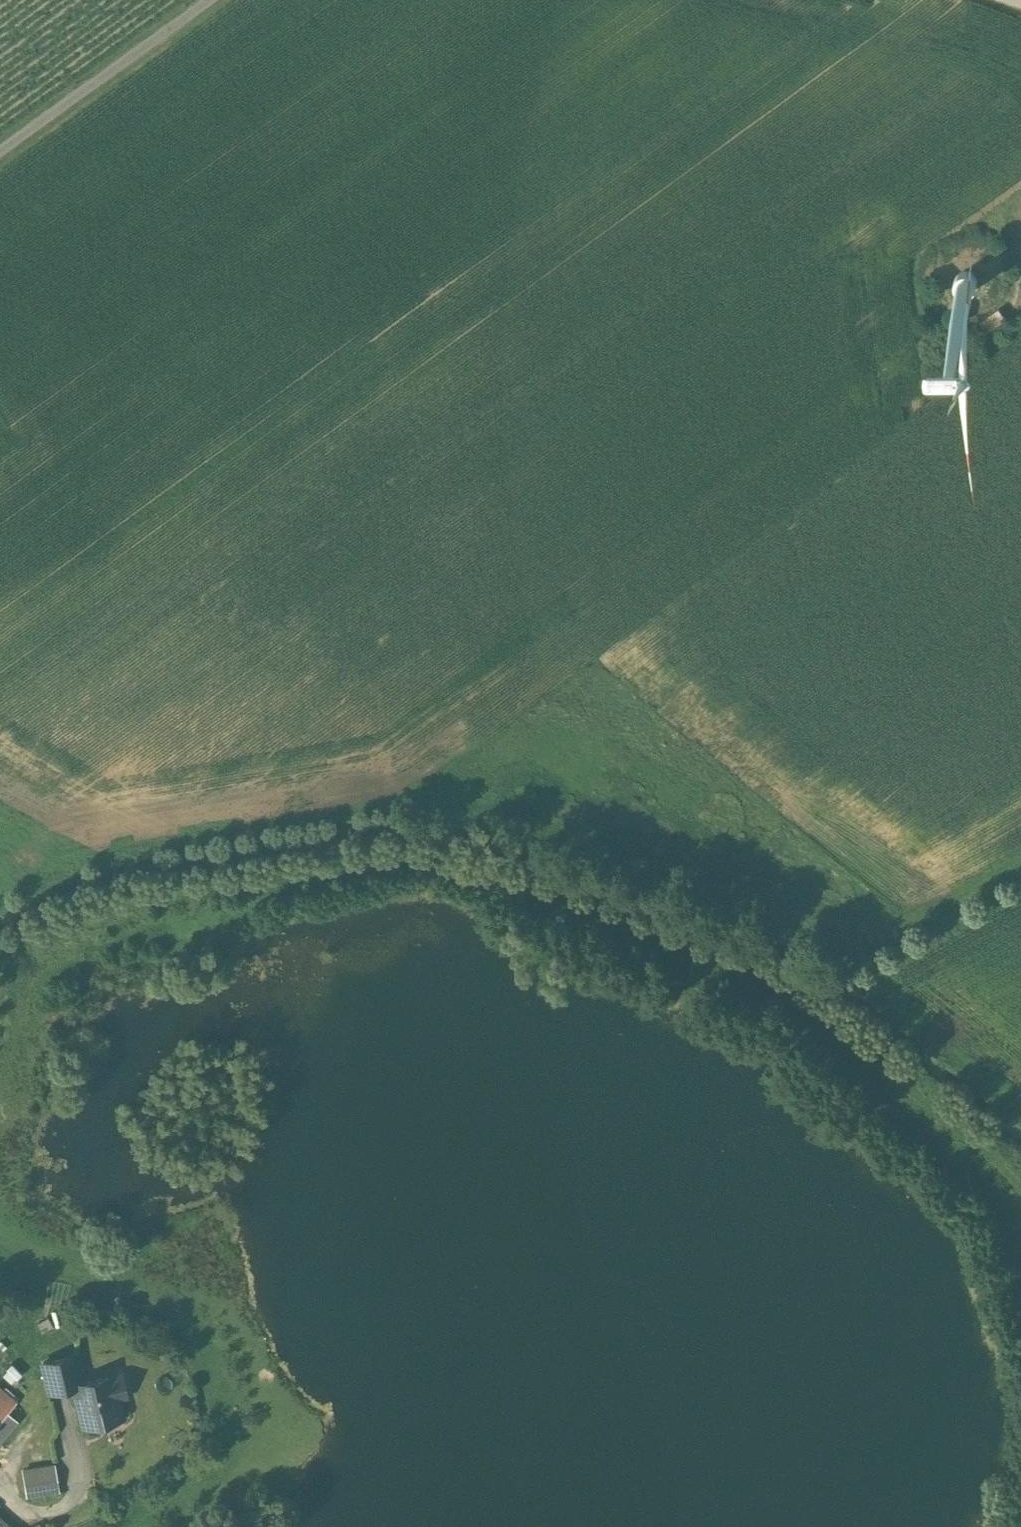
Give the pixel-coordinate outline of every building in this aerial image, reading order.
[(991,327),(1009,316),(1004,308),(986,318),(991,327)] [(75,1355),(43,1362),(46,1378),(50,1390),(74,1385),(83,1425),(122,1416),(118,1396),(126,1394),(122,1375),(113,1377),(113,1374),(81,1382),(78,1370),(75,1355)] [(8,1412),(15,1404),(0,1391),(0,1420),(8,1412)] [(8,1412),(0,1420),(0,1439),(17,1420),(8,1412)] [(53,1466),(24,1471),(28,1493),(57,1488),(53,1466)]
